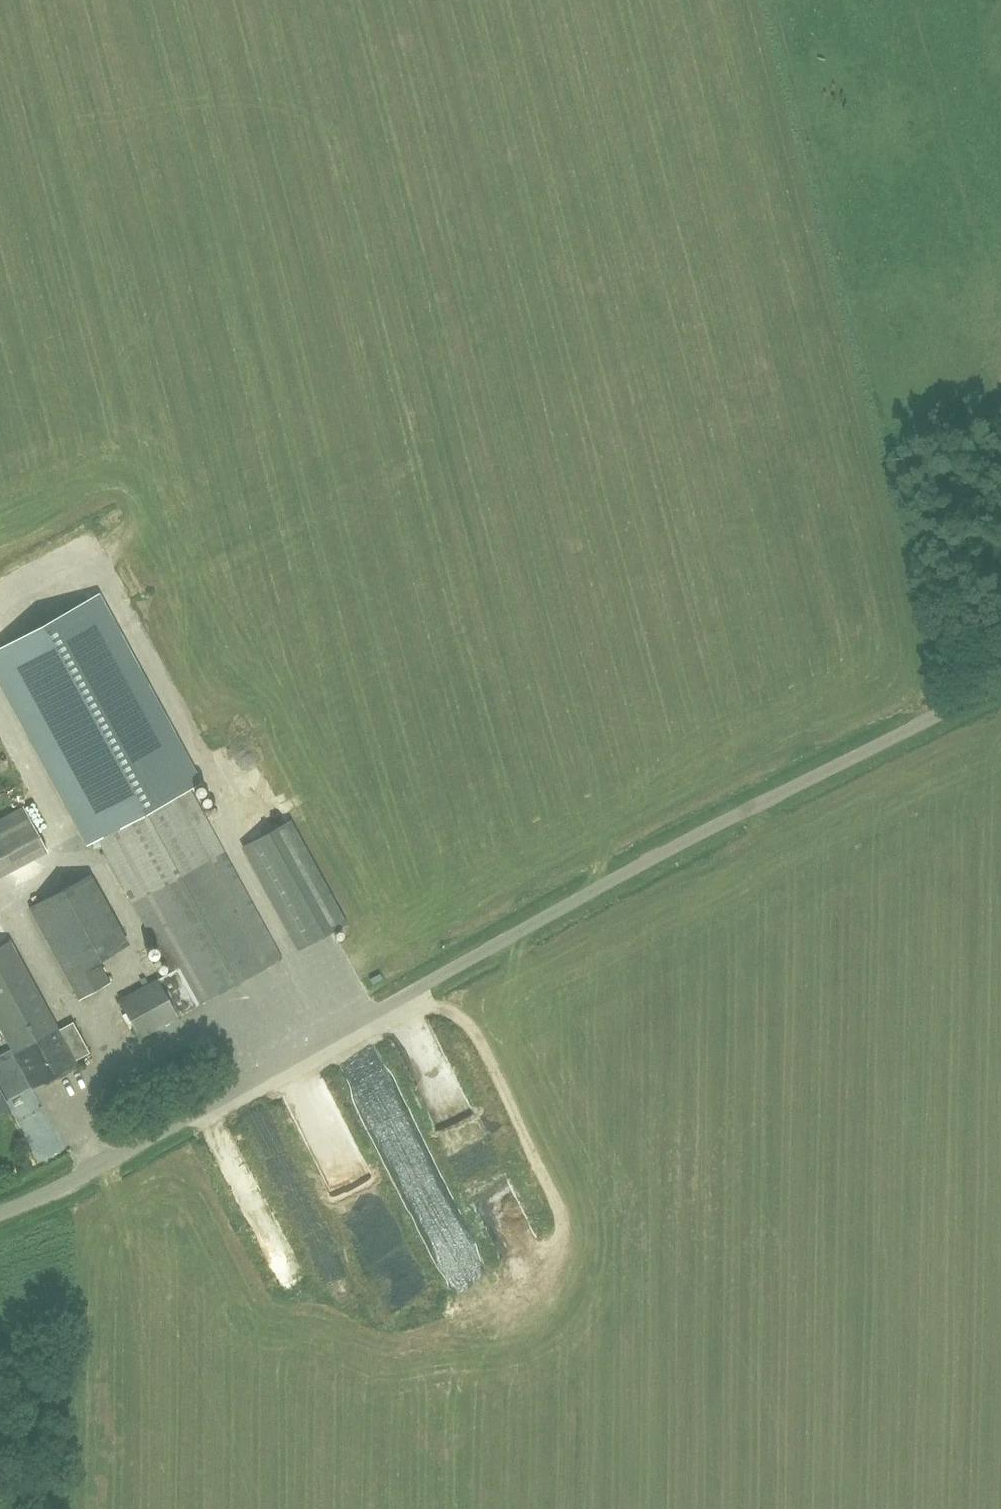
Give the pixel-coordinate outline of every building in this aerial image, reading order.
[(84,843),(97,836),(171,971),(119,999),(140,1037),(177,1016),(178,1017),(282,959),(188,787),(200,781),(99,595),(0,648),(0,688),(84,843)] [(47,850),(24,806),(0,819),(0,874),(47,850)] [(299,950),(346,924),(290,821),(244,846),(299,950)] [(91,874),(29,907),(79,999),(109,982),(97,961),(129,944),(91,874)] [(31,1085),(32,1087),(76,1063),(74,1060),(88,1052),(72,1022),(58,1030),(10,940),(0,945),(0,1028),(19,1062),(31,1085)] [(31,1085),(19,1062),(0,1072),(0,1113),(8,1109),(3,1100),(31,1085)]
